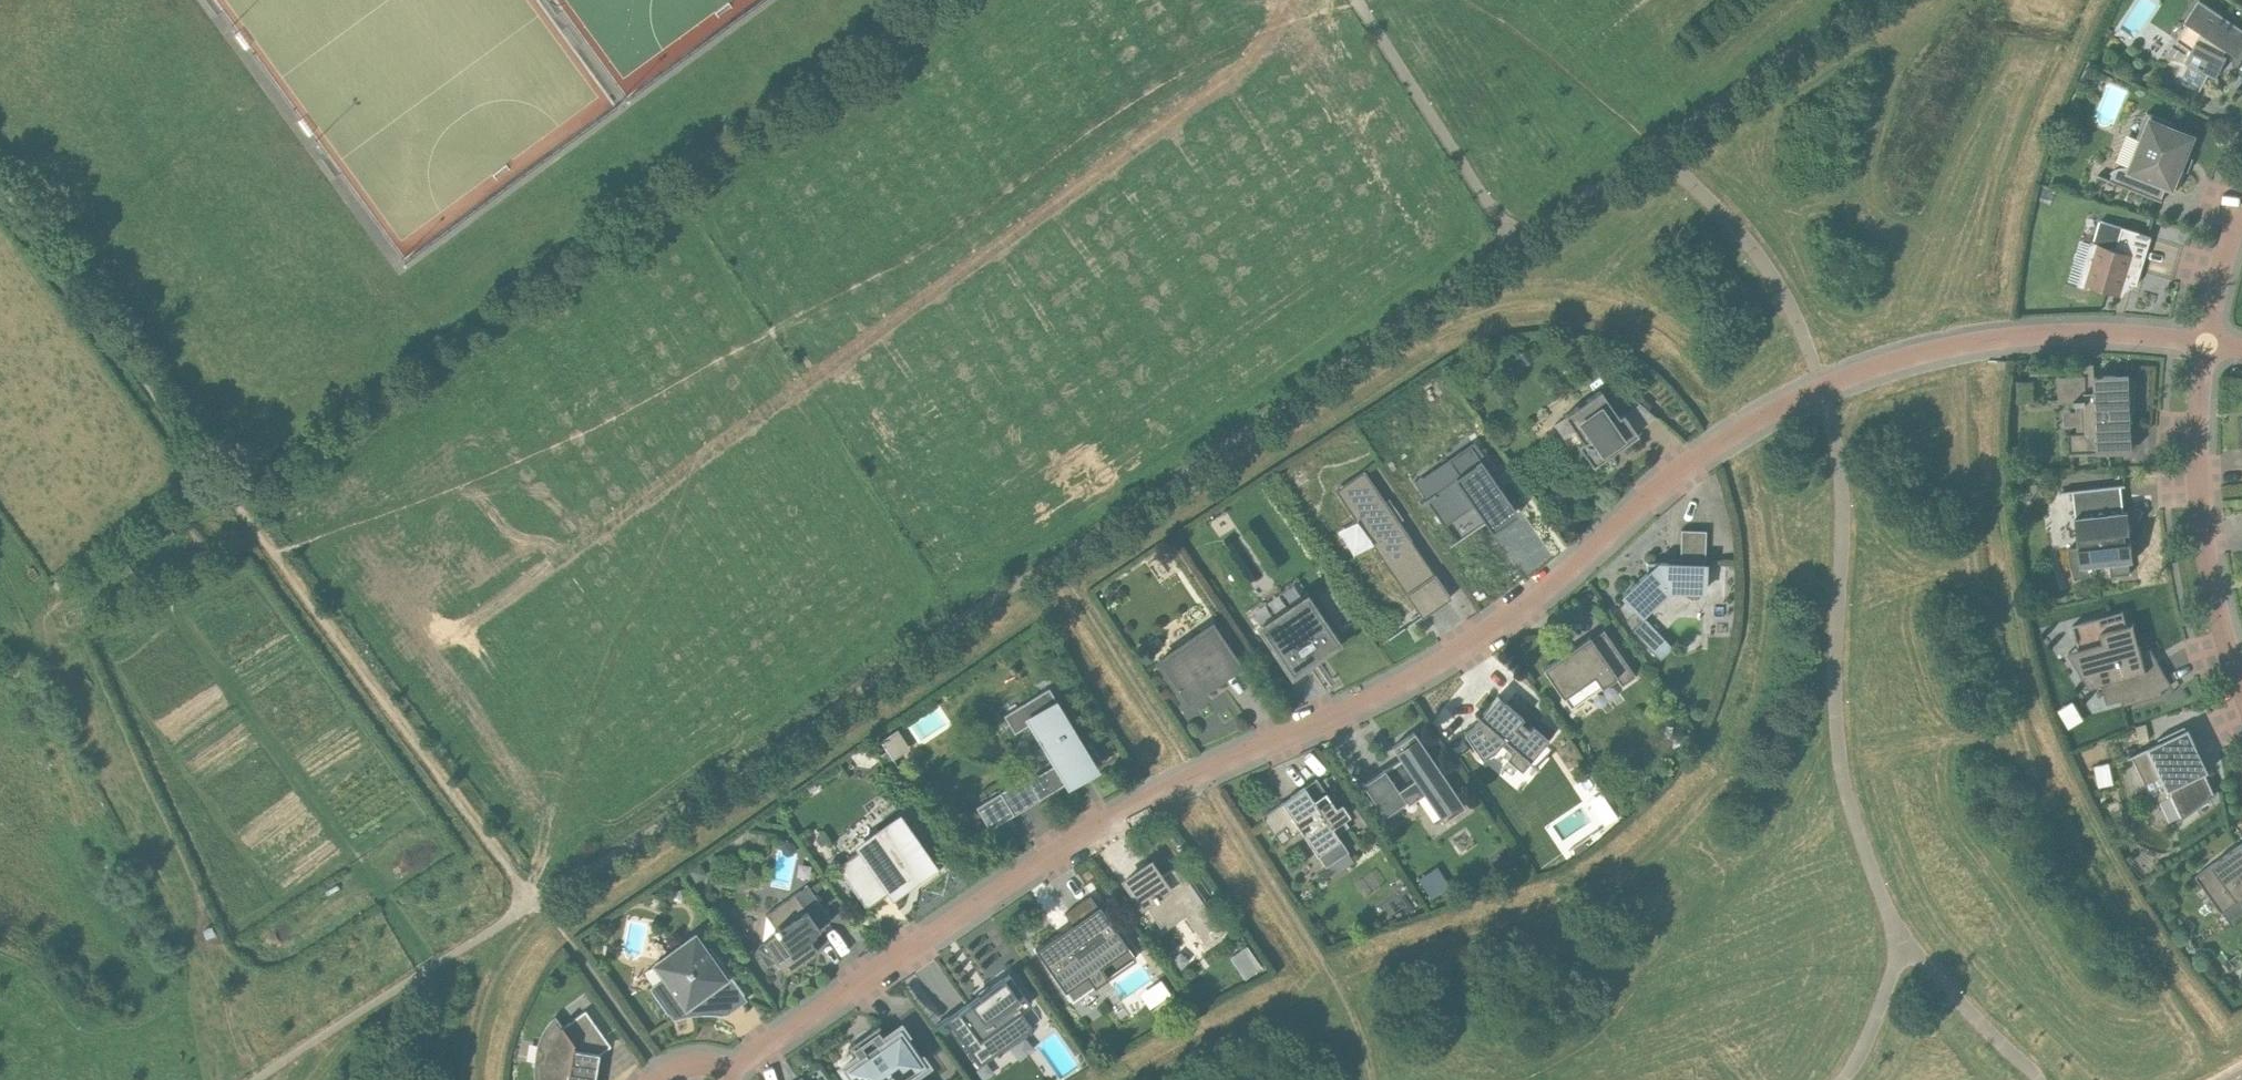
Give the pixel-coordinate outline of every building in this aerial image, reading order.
[(2241,50),(2241,29),(2200,0),(2186,20),(2190,23),(2178,40),(2193,50),(2187,62),(2190,64),(2183,79),(2201,88),(2199,91),(2201,91),(2210,74),(2217,78),(2228,56),(2224,54),(2228,49),(2238,56),(2241,50)] [(2174,124),(2174,123),(2148,113),(2138,138),(2139,139),(2138,140),(2134,138),(2122,167),(2115,164),(2111,173),(2113,174),(2111,180),(2099,175),(2098,176),(2163,202),(2163,201),(2162,200),(2168,185),(2179,189),(2186,171),(2180,168),(2193,138),(2171,129),(2173,124),(2174,124)] [(2138,285),(2152,236),(2123,227),(2116,250),(2094,244),(2090,259),(2094,261),(2087,284),(2121,294),(2125,281),(2138,285)] [(2086,380),(2086,375),(2059,377),(2060,401),(2075,401),(2076,404),(2077,404),(2078,433),(2069,433),(2070,453),(2097,452),(2097,454),(2133,452),(2131,433),(2131,418),(2133,418),(2137,379),(2130,380),(2129,375),(2116,376),(2095,376),(2095,380),(2086,380)] [(1619,417),(1601,390),(1565,416),(1566,417),(1555,425),(1565,439),(1575,431),(1583,442),(1578,445),(1593,466),(1638,435),(1624,414),(1619,417)] [(1491,531),(1517,512),(1471,446),(1449,462),(1458,475),(1425,498),(1445,526),(1474,506),(1491,531)] [(1389,640),(1451,597),(1365,472),(1364,473),(1369,481),(1341,500),(1421,616),(1388,639),(1389,640)] [(2125,512),(2122,487),(2126,486),(2126,485),(2063,492),(2063,493),(2074,492),(2079,547),(2069,548),(2070,559),(2072,570),(2075,580),(2098,573),(2097,566),(2111,564),(2112,576),(2131,574),(2130,562),(2134,562),(2129,511),(2125,512)] [(1706,561),(1707,530),(1681,530),(1680,560),(1683,560),(1683,564),(1647,563),(1647,574),(1623,596),(1642,615),(1668,590),(1704,591),(1705,564),(1702,564),(1702,561),(1706,561)] [(1292,674),(1338,643),(1306,597),(1260,628),(1292,674)] [(2134,649),(2125,617),(2103,623),(2101,617),(2073,625),(2080,651),(2083,650),(2087,667),(2085,667),(2091,687),(2102,684),(2108,704),(2136,696),(2138,702),(2163,695),(2162,691),(2172,685),(2151,649),(2142,652),(2141,647),(2134,649)] [(1646,645),(1659,633),(1645,619),(1633,630),(1646,645)] [(1186,702),(1239,666),(1212,625),(1159,662),(1186,702)] [(1636,676),(1604,631),(1603,631),(1604,632),(1578,650),(1575,647),(1543,669),(1571,709),(1602,687),(1616,677),(1622,685),(1636,676)] [(1035,654),(1051,645),(1043,632),(1027,641),(1035,654)] [(1083,748),(1056,703),(1058,702),(1049,688),(1004,715),(1015,733),(1031,723),(1056,764),(1028,781),(1039,800),(1103,762),(1091,743),(1083,748)] [(1523,718),(1498,696),(1480,717),(1476,713),(1475,714),(1482,720),(1465,733),(1482,759),(1496,750),(1504,740),(1515,749),(1507,758),(1522,771),(1549,739),(1533,726),(1530,730),(1520,721),(1523,718)] [(2147,724),(2137,726),(2140,742),(2150,739),(2147,724)] [(2218,790),(2215,793),(2192,745),(2195,744),(2186,725),(2159,738),(2161,742),(2129,757),(2129,758),(2134,756),(2146,783),(2163,776),(2182,817),(2178,819),(2178,821),(2219,792),(2218,790)] [(1465,806),(1414,732),(1392,747),(1396,752),(1399,750),(1404,758),(1385,770),(1384,769),(1363,784),(1384,815),(1406,801),(1399,790),(1415,780),(1443,821),(1465,806)] [(870,765),(879,759),(868,743),(852,754),(857,763),(870,765)] [(882,754),(900,782),(909,775),(902,765),(898,767),(893,759),(888,751),(882,754)] [(1336,807),(1316,779),(1263,816),(1281,843),(1301,830),(1317,855),(1340,839),(1337,834),(1349,826),(1336,807)] [(990,830),(1015,815),(1001,792),(976,807),(990,830)] [(932,860),(904,821),(909,818),(908,817),(900,822),(897,817),(834,862),(837,867),(834,869),(835,870),(838,868),(866,907),(863,909),(864,910),(889,892),(893,897),(936,867),(933,862),(937,859),(936,857),(932,860)] [(1572,847),(1576,854),(1588,846),(1584,840),(1572,847)] [(2195,876),(2218,914),(2241,898),(2241,842),(2195,876)] [(694,881),(706,874),(700,863),(688,869),(694,881)] [(1161,877),(1157,872),(1150,863),(1125,880),(1142,905),(1145,904),(1163,931),(1166,929),(1165,928),(1186,914),(1205,942),(1204,943),(1205,945),(1224,932),(1199,895),(1201,894),(1192,882),(1190,883),(1178,865),(1161,877)] [(1440,872),(1422,884),(1431,896),(1448,885),(1440,872)] [(785,974),(818,951),(808,937),(832,920),(808,885),(766,915),(775,928),(774,929),(776,932),(762,941),(766,946),(759,951),(768,964),(775,959),(785,974)] [(1098,907),(1091,896),(1065,913),(1072,924),(1036,950),(1073,1002),(1135,959),(1100,905),(1098,907)] [(707,951),(695,935),(655,964),(666,980),(651,991),(668,1015),(669,1014),(685,1009),(702,1008),(703,1015),(712,1015),(722,1016),(722,1014),(722,1004),(741,991),(743,995),(744,994),(711,948),(707,951)] [(245,957),(229,968),(236,979),(252,967),(245,957)] [(946,1019),(980,1066),(1033,1028),(1020,1011),(1031,1004),(1010,974),(946,1019)] [(586,1011),(563,1027),(558,1020),(551,1028),(546,1036),(542,1046),(549,1047),(546,1064),(540,1063),(539,1075),(540,1079),(595,1079),(599,1055),(611,1046),(586,1011)] [(877,1029),(880,1027),(879,1026),(848,1048),(849,1049),(852,1047),(859,1057),(843,1068),(851,1079),(914,1079),(910,1075),(926,1063),(900,1027),(884,1039),(877,1029)]
